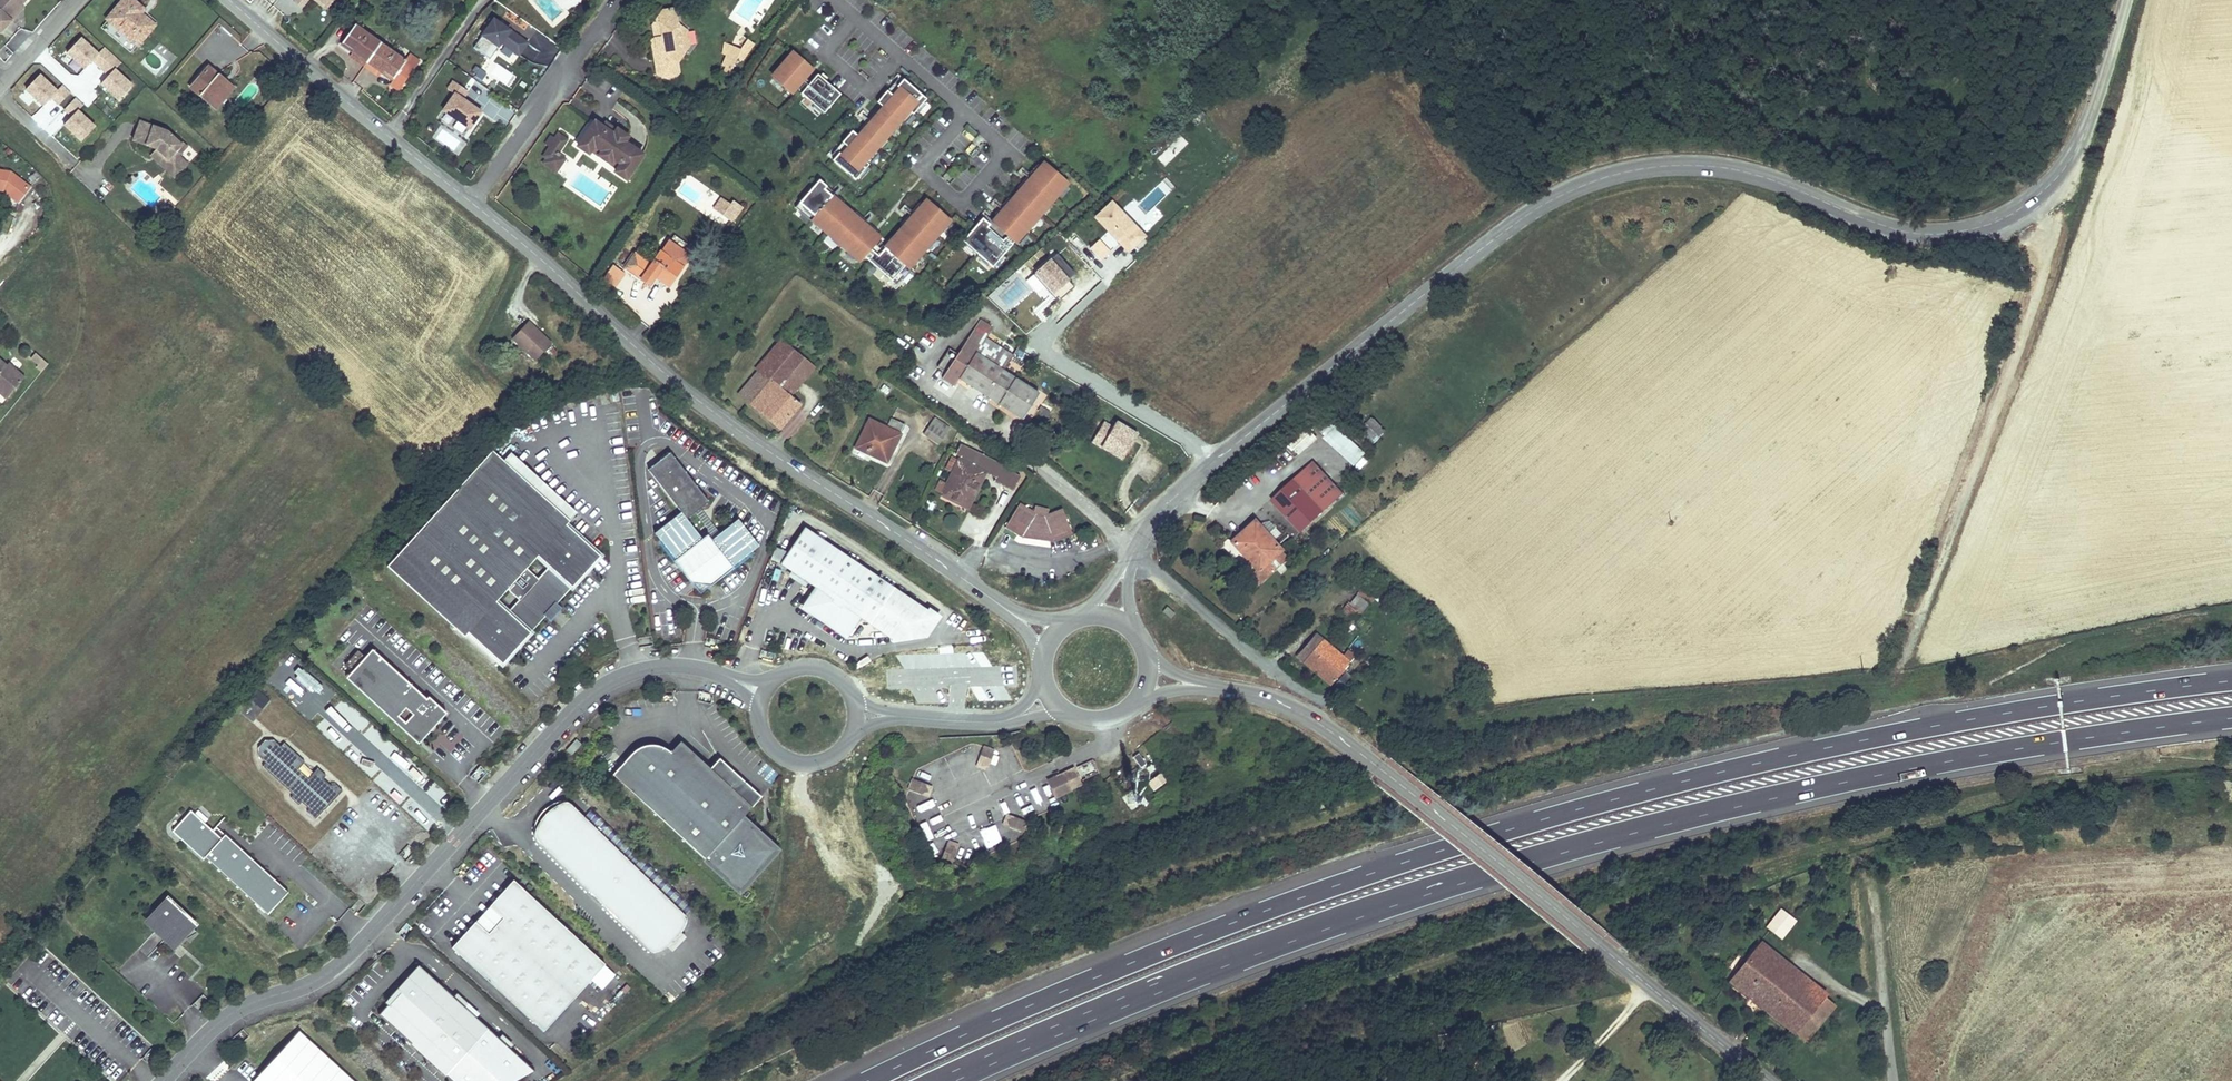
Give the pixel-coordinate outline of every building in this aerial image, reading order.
[(0,11),(0,32),(1,33),(12,21),(9,18),(22,5),(27,0),(0,0),(0,11)] [(108,19),(137,44),(153,25),(139,14),(143,10),(131,0),(124,0),(108,19)] [(25,7),(22,5),(9,18),(12,21),(25,7)] [(656,73),(672,79),(678,71),(676,61),(681,53),(679,40),(686,30),(676,23),(673,7),(661,9),(657,15),(661,35),(653,37),(655,46),(652,50),(656,73)] [(651,24),(653,37),(661,35),(657,15),(651,24)] [(493,19),(473,47),(490,59),(501,42),(519,55),(527,43),(493,19)] [(360,62),(373,43),(348,25),(336,41),(346,48),(344,50),(346,52),(360,62)] [(688,44),(686,30),(679,40),(681,53),(688,44)] [(735,56),(740,60),(752,42),(746,38),(738,48),(735,56)] [(117,63),(101,49),(97,54),(81,40),(69,53),(85,67),(91,60),(107,75),(99,85),(117,101),(132,85),(115,69),(117,63)] [(398,62),(373,43),(360,62),(375,73),(378,70),(386,76),(385,77),(386,78),(395,85),(407,68),(398,62)] [(721,65),(724,66),(722,73),(727,75),(735,56),(738,48),(723,43),(722,54),(725,55),(721,65)] [(880,50),(878,52),(886,59),(888,57),(880,50)] [(360,62),(346,52),(344,56),(357,65),(360,62)] [(793,53),(772,76),(791,93),(812,69),(793,53)] [(403,55),(398,62),(407,68),(412,62),(403,55)] [(373,72),(360,62),(357,65),(371,76),(373,72)] [(229,93),(232,90),(216,76),(217,75),(208,68),(191,88),(215,109),(229,93)] [(867,80),(869,78),(861,71),(859,73),(867,80)] [(823,113),(840,94),(817,74),(801,93),(823,113)] [(70,91),(62,84),(56,90),(39,75),(27,89),(43,104),(50,95),(59,103),(70,91)] [(233,88),(217,75),(216,76),(232,90),(233,88)] [(391,90),(395,85),(386,78),(382,83),(391,90)] [(896,87),(897,89),(900,91),(894,98),(891,96),(889,94),(879,106),(881,107),(883,110),(859,138),(856,135),(855,134),(845,146),(846,147),(849,149),(843,156),(840,154),(839,153),(832,160),(855,180),(856,179),(866,167),(868,165),(866,163),(876,152),(900,124),(909,113),(911,115),(913,113),(923,102),(925,100),(902,80),(896,87)] [(468,92),(453,81),(447,89),(454,94),(443,111),(469,129),(481,112),(463,99),(468,92)] [(897,89),(891,96),(894,98),(900,91),(897,89)] [(879,106),(889,94),(886,91),(876,103),(879,106)] [(77,110),(82,104),(75,96),(64,108),(72,116),(65,124),(81,139),(93,125),(77,110)] [(923,102),(913,113),(916,116),(926,105),(923,102)] [(63,120),(40,107),(33,121),(56,133),(63,120)] [(881,107),(856,135),(859,138),(883,110),(881,107)] [(909,113),(900,124),(902,126),(911,115),(909,113)] [(592,121),(575,146),(586,154),(588,150),(614,168),(612,171),(623,179),(640,155),(621,142),(625,137),(614,129),(613,130),(609,137),(602,133),(604,130),(600,127),(592,121)] [(169,131),(142,122),(135,142),(156,150),(159,153),(155,157),(164,165),(167,162),(170,162),(178,169),(185,161),(181,157),(189,148),(176,136),(175,137),(169,131)] [(609,137),(613,130),(603,123),(600,127),(604,130),(602,133),(609,137)] [(432,138),(458,155),(466,142),(440,125),(432,138)] [(852,131),(842,142),(845,145),(855,134),(852,131)] [(554,154),(563,140),(555,134),(553,139),(547,147),(546,148),(554,154)] [(547,147),(553,139),(548,135),(542,144),(547,147)] [(974,145),(972,143),(965,151),(967,153),(974,145)] [(849,149),(846,147),(840,154),(843,156),(849,149)] [(554,154),(546,148),(541,156),(544,158),(541,163),(553,171),(562,159),(554,154)] [(979,149),(977,148),(970,155),(972,157),(979,149)] [(178,169),(170,162),(167,162),(164,165),(155,157),(159,153),(156,150),(150,156),(175,180),(189,165),(185,161),(178,169)] [(866,163),(868,165),(878,154),(876,152),(866,163)] [(991,223),(1014,242),(1024,230),(1021,227),(1048,196),(1049,197),(1063,181),(1043,163),(991,223)] [(869,170),(866,167),(856,179),(859,181),(869,170)] [(944,179),(951,171),(949,170),(942,178),(944,179)] [(2,190),(19,203),(30,189),(10,173),(0,171),(0,189),(2,190)] [(956,176),(954,174),(947,182),(949,184),(956,176)] [(819,180),(799,203),(815,217),(816,216),(847,242),(846,243),(862,257),(864,256),(892,280),(906,265),(905,264),(931,233),(933,233),(947,217),(926,199),(878,256),(869,249),(880,237),(832,196),(824,189),(827,186),(819,180)] [(1014,242),(1016,244),(1068,185),(1063,181),(1049,197),(1048,196),(1021,227),(1024,230),(1014,242)] [(824,189),(832,196),(834,193),(827,186),(824,189)] [(723,215),(731,204),(721,198),(713,209),(723,215)] [(733,200),(731,204),(723,215),(732,222),(742,207),(733,200)] [(170,203),(159,216),(164,220),(175,208),(170,203)] [(1111,204),(1097,217),(1128,250),(1142,236),(1111,204)] [(816,216),(815,217),(811,221),(859,262),(862,257),(846,243),(847,242),(816,216)] [(982,219),(963,240),(966,243),(975,251),(993,267),(1002,255),(1012,245),(1004,238),(1002,240),(987,227),(989,225),(982,219)] [(1090,249),(1101,260),(1108,254),(1097,242),(1090,249)] [(975,251),(966,243),(962,248),(971,256),(975,251)] [(662,260),(678,271),(686,260),(669,249),(662,260)] [(1056,254),(1033,275),(1043,287),(1046,285),(1057,297),(1059,300),(1074,287),(1068,280),(1075,274),(1056,254)] [(655,255),(639,279),(648,286),(651,280),(666,290),(678,271),(662,260),(655,255)] [(1006,259),(1002,255),(993,267),(997,270),(1006,259)] [(1043,287),(1055,300),(1057,297),(1046,285),(1043,287)] [(1028,314),(1035,308),(1026,298),(1019,304),(1028,314)] [(1032,419),(1048,392),(1011,369),(1020,355),(993,338),(999,327),(987,320),(950,379),(963,387),(967,379),(1032,419)] [(528,322),(512,339),(535,361),(551,344),(528,322)] [(776,334),(753,365),(788,391),(811,359),(776,334)] [(682,347),(675,340),(670,344),(678,352),(682,347)] [(41,372),(48,361),(33,352),(26,362),(41,372)] [(14,357),(9,363),(17,371),(23,364),(14,357)] [(0,359),(0,394),(6,399),(25,377),(17,371),(9,363),(7,365),(0,359)] [(788,391),(753,365),(750,368),(754,371),(736,395),(779,427),(799,399),(788,391)] [(943,440),(953,423),(938,414),(929,432),(943,440)] [(872,417),(858,445),(888,458),(907,421),(895,415),(890,425),(872,417)] [(1374,442),(1384,431),(1371,418),(1360,429),(1374,442)] [(1134,433),(1116,422),(1112,428),(1103,422),(1092,441),(1101,447),(1104,442),(1116,449),(1113,454),(1122,460),(1134,441),(1131,439),(1134,433)] [(1325,436),(1334,426),(1329,422),(1320,432),(1325,436)] [(1334,425),(1334,426),(1325,436),(1323,438),(1354,466),(1365,454),(1334,425)] [(1300,454),(1318,435),(1309,427),(1291,445),(1300,454)] [(945,490),(966,502),(980,476),(985,479),(990,469),(1000,474),(999,477),(1019,487),(1026,473),(1006,463),(1007,461),(966,440),(960,451),(965,453),(951,480),(946,477),(941,487),(946,489),(945,490)] [(495,446),(388,560),(464,631),(468,627),(496,654),(502,648),(506,651),(513,644),(515,646),(589,566),(587,565),(594,558),(590,554),(596,548),(568,521),(572,517),(506,456),(495,446)] [(514,448),(506,456),(572,517),(579,509),(514,448)] [(1340,503),(1313,469),(1310,472),(1337,505),(1340,503)] [(1337,505),(1310,472),(1278,497),(1305,531),(1337,505)] [(1073,535),(1063,509),(1047,515),(1049,509),(1035,506),(1034,512),(1019,504),(1005,528),(1022,538),(1054,542),(1073,535)] [(702,536),(681,510),(654,531),(675,557),(674,558),(692,581),(711,583),(733,565),(733,564),(759,543),(738,516),(711,537),(707,532),(702,536)] [(1257,517),(1233,537),(1258,568),(1282,549),(1257,517)] [(896,589),(806,527),(789,552),(781,563),(818,589),(805,607),(846,636),(859,617),(871,625),(896,589)] [(777,547),(772,559),(781,563),(789,552),(777,547)] [(602,553),(596,548),(590,554),(594,558),(587,565),(589,566),(602,553)] [(711,583),(692,581),(700,592),(711,583)] [(1374,591),(1359,581),(1347,599),(1361,609),(1374,591)] [(1349,658),(1313,631),(1295,656),(1331,683),(1349,658)] [(502,648),(496,654),(502,659),(515,646),(513,644),(506,651),(502,648)] [(448,715),(371,649),(345,678),(417,744),(448,715)] [(259,691),(252,699),(262,708),(269,700),(259,691)] [(280,745),(272,739),(264,739),(257,747),(257,755),(265,762),(261,765),(292,793),(289,797),(298,804),(301,801),(308,808),(306,811),(315,819),(341,790),(335,784),(329,784),(322,778),(325,774),(317,767),(307,777),(297,768),(304,761),(283,742),(280,745)] [(628,753),(610,771),(736,890),(751,873),(756,869),(758,866),(760,861),(762,854),(761,849),(761,845),(760,840),(758,837),(755,833),(754,832),(752,830),(739,818),(759,796),(718,757),(708,767),(679,739),(669,750),(665,747),(658,744),(650,743),(645,743),(639,745),(636,746),(632,749),(628,753)] [(579,740),(569,751),(574,755),(583,744),(579,740)] [(995,749),(983,745),(977,761),(981,769),(990,765),(995,749)] [(1132,756),(1140,767),(1146,762),(1138,752),(1132,756)] [(960,758),(944,765),(951,780),(967,773),(960,758)] [(1074,767),(1045,779),(1054,799),(1083,786),(1074,767)] [(1153,790),(1169,779),(1162,770),(1147,782),(1153,790)] [(911,779),(907,791),(924,797),(931,793),(927,784),(911,779)] [(553,802),(544,806),(538,813),(535,818),(534,825),(535,834),(537,840),(541,845),(541,841),(542,837),(544,833),(547,828),(554,822),(560,815),(565,811),(569,810),(572,809),(576,809),(571,805),(562,802),(553,802)] [(923,803),(915,804),(918,821),(925,820),(923,803)] [(220,838),(189,809),(170,828),(203,860),(206,857),(269,917),(292,893),(227,831),(220,838)] [(576,809),(572,809),(569,810),(565,811),(560,815),(554,822),(547,828),(544,833),(542,837),(541,841),(541,845),(653,953),(661,952),(669,947),(682,933),(685,929),(688,921),(688,917),(576,809)] [(1024,835),(1028,823),(1013,816),(1005,820),(1008,829),(1024,835)] [(996,824),(979,829),(985,847),(1001,841),(996,824)] [(941,863),(953,866),(958,849),(953,842),(944,847),(941,863)] [(607,965),(517,883),(493,909),(504,919),(490,935),(479,925),(455,950),(545,1033),(607,965)] [(168,900),(149,920),(174,943),(181,935),(184,931),(192,922),(168,900)] [(1788,932),(1774,921),(1765,932),(1779,943),(1788,932)] [(189,942),(198,932),(190,925),(184,931),(181,935),(189,942)] [(139,950),(146,957),(161,942),(154,935),(139,950)] [(1796,1006),(1759,977),(1774,958),(1759,946),(1729,984),(1798,1037),(1825,1001),(1827,999),(1811,986),(1796,1006)] [(1811,986),(1774,958),(1759,977),(1796,1006),(1811,986)] [(420,967),(408,980),(410,982),(379,1016),(445,1077),(488,1031),(420,967)] [(1825,1001),(1798,1037),(1806,1044),(1834,1008),(1825,1001)] [(298,1029),(250,1080),(355,1080),(298,1029)]
